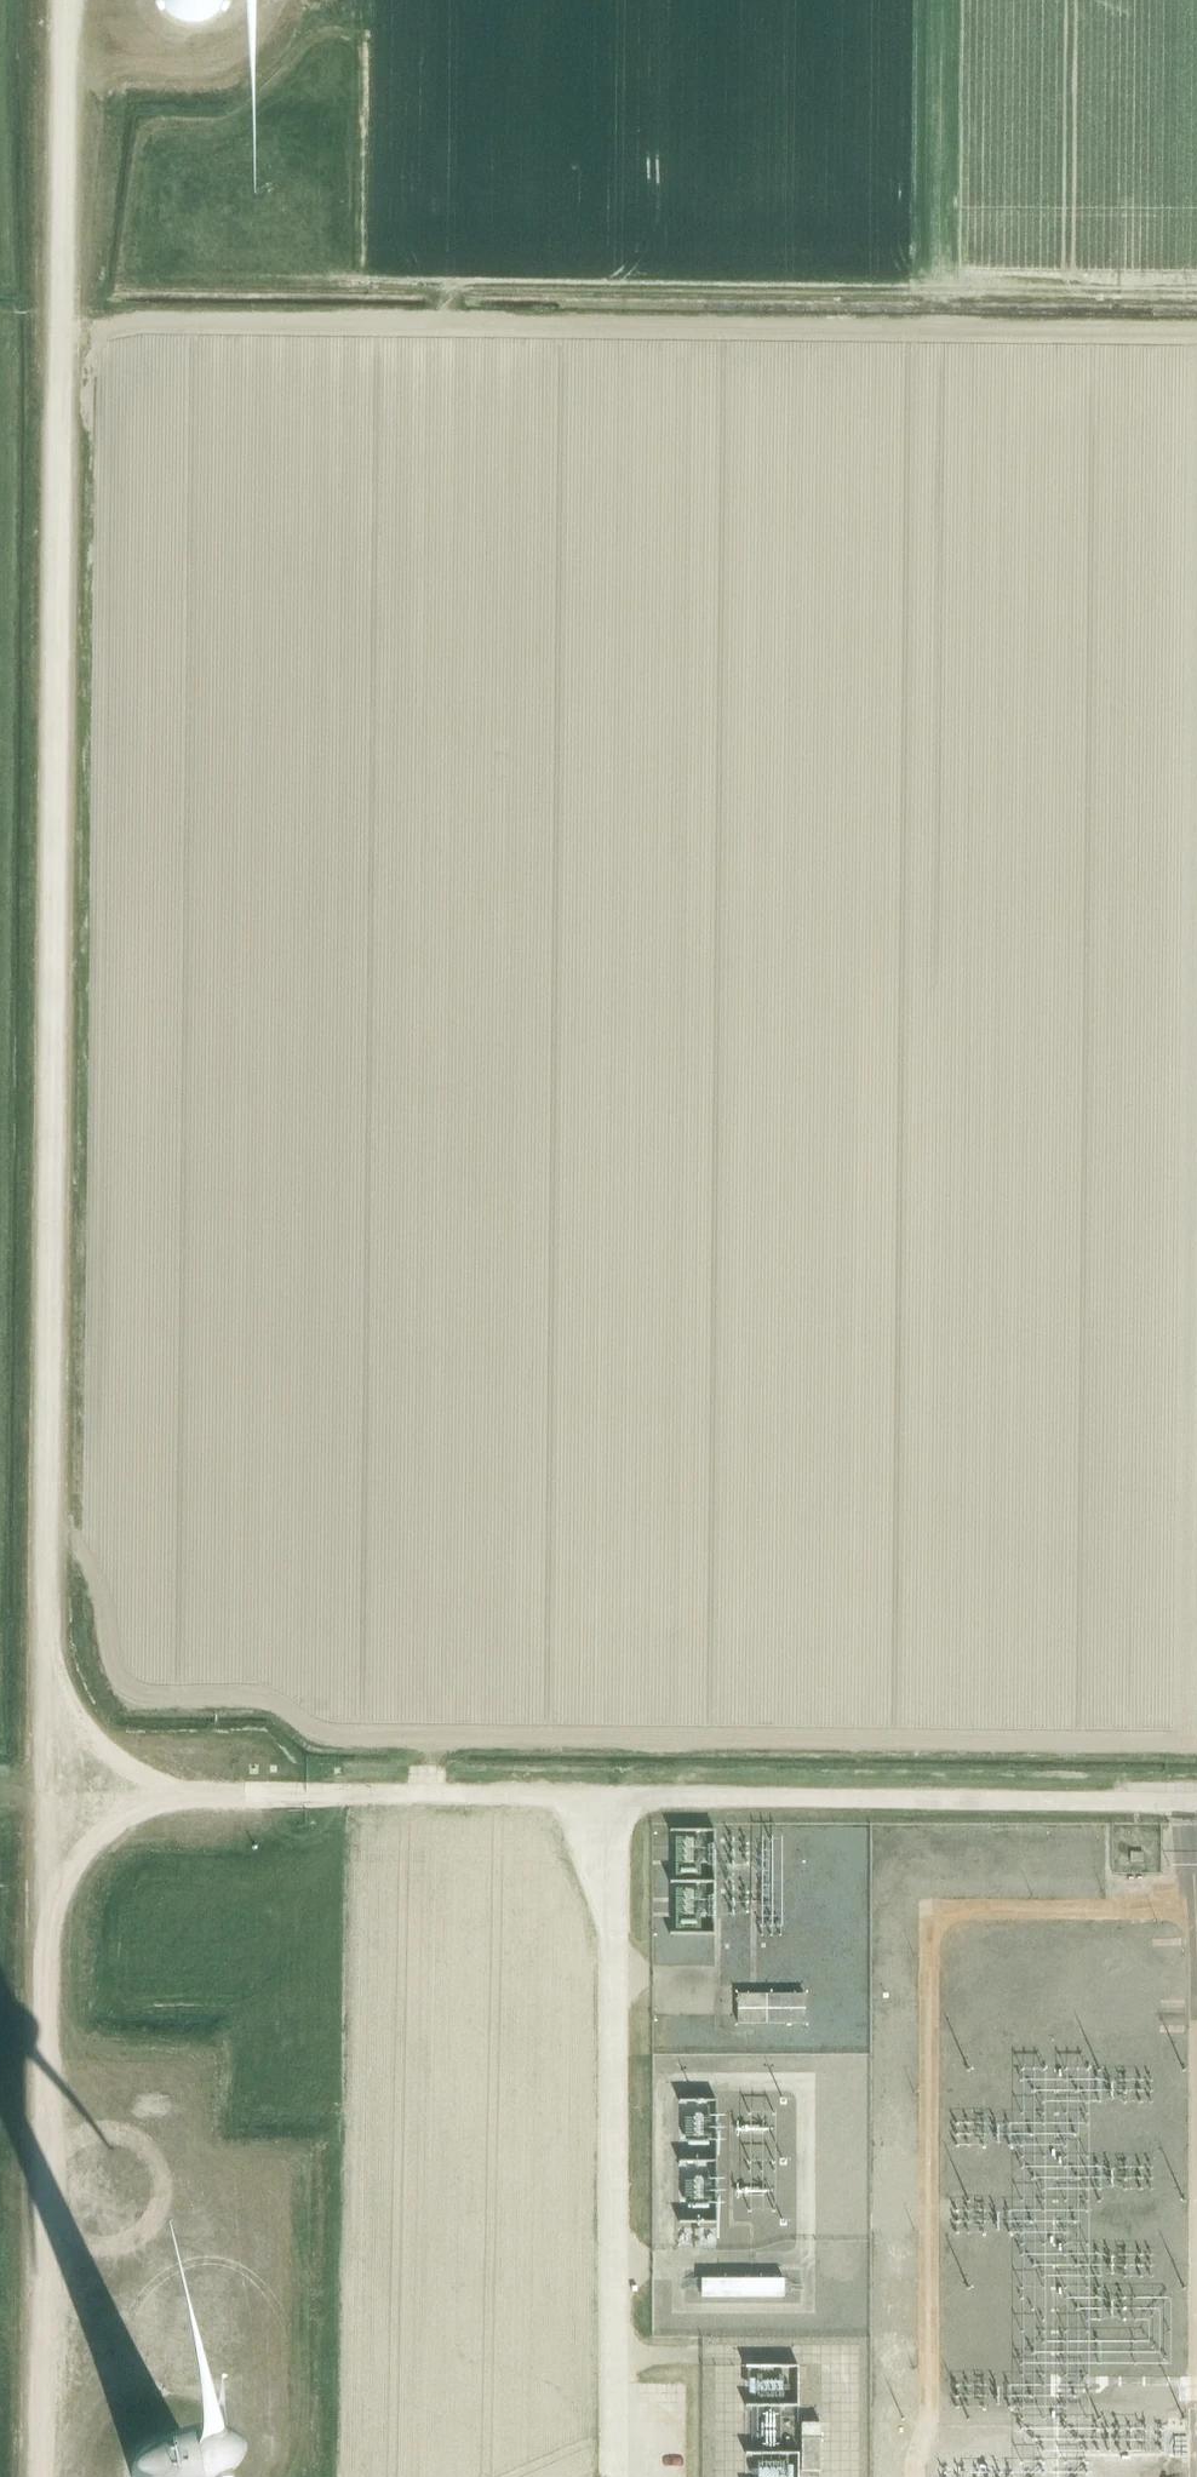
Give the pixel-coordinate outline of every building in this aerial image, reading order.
[(158,8),(166,17),(175,23),(186,26),(198,26),(209,23),(218,17),(226,8),(229,0),(155,0),(158,8)] [(804,1995),(736,1995),(736,2024),(803,2024),(804,1995)] [(783,2276),(701,2276),(701,2298),(783,2298),(783,2276)] [(800,2421),(800,2471),(819,2471),(819,2421),(800,2421)] [(126,2475),(126,2476),(206,2476),(204,2465),(200,2455),(193,2446),(183,2439),(172,2436),(161,2436),(150,2439),(140,2445),(132,2454),(127,2464),(126,2475)]
